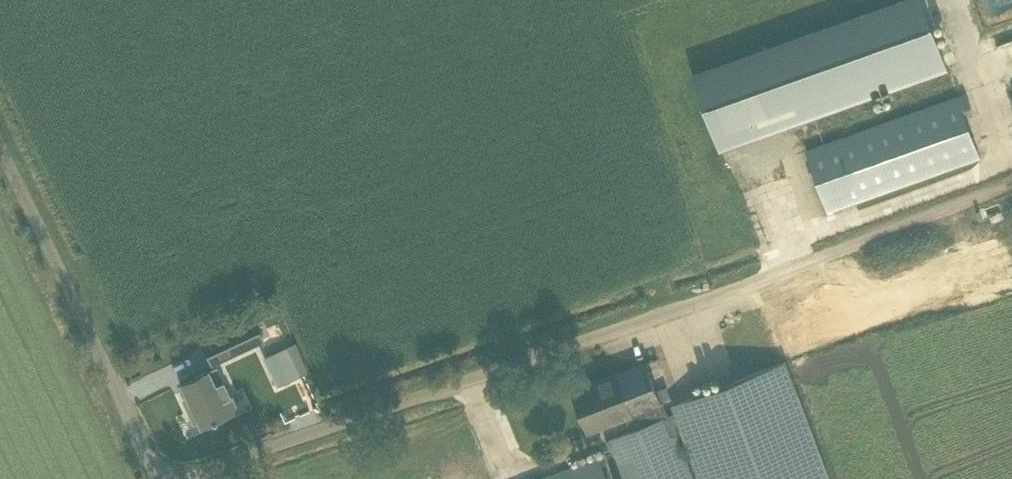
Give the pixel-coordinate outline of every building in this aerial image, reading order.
[(946,65),(923,0),(891,0),(693,71),(720,146),(946,65)] [(979,157),(957,95),(805,150),(827,212),(979,157)] [(977,212),(982,227),(1004,219),(999,203),(977,212)] [(230,330),(201,343),(211,364),(240,350),(241,352),(264,341),(254,319),(230,330)] [(273,384),(304,372),(292,341),(261,353),(273,384)] [(678,423),(682,433),(698,478),(827,478),(785,364),(672,405),(678,423)] [(194,423),(197,421),(199,425),(211,419),(212,421),(215,420),(214,418),(235,408),(216,366),(180,383),(192,408),(188,410),(194,423)] [(621,474),(623,478),(691,478),(676,435),(682,433),(678,423),(672,425),(650,371),(619,383),(616,376),(573,392),(588,430),(624,416),(630,430),(608,439),(613,451),(540,478),(609,478),(621,474)]
